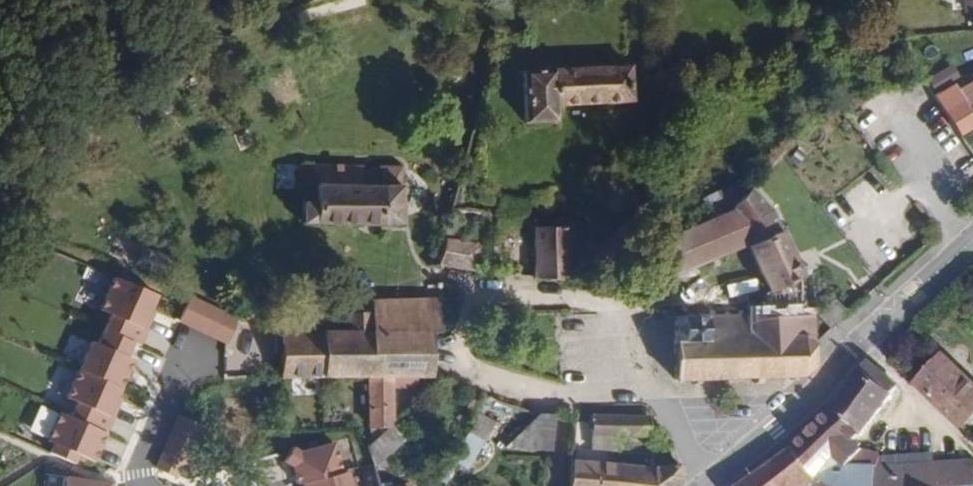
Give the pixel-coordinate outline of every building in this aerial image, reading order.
[(901,59),(910,57),(902,37),(896,39),(901,59)] [(631,102),(630,66),(523,72),(525,123),(557,121),(556,106),(631,102)] [(949,66),(928,80),(936,93),(958,79),(949,66)] [(954,85),(972,114),(972,79),(971,75),(954,85)] [(933,96),(960,136),(972,127),(972,114),(954,85),(933,96)] [(302,223),(401,224),(401,167),(379,166),(378,169),(362,168),(362,166),(299,165),(298,189),(302,190),(302,223)] [(695,226),(657,243),(671,276),(741,247),(745,241),(769,293),(802,278),(807,277),(772,210),(751,188),(730,210),(714,217),(695,226)] [(689,213),(695,226),(714,217),(708,204),(689,213)] [(534,278),(568,282),(567,227),(534,227),(534,278)] [(475,271),(479,246),(444,238),(439,265),(475,271)] [(152,309),(157,295),(114,278),(101,311),(111,315),(99,345),(93,342),(69,400),(80,404),(74,419),(63,415),(51,443),(58,446),(54,455),(79,466),(82,456),(99,463),(125,401),(120,399),(136,362),(129,359),(135,344),(142,347),(156,311),(152,309)] [(769,293),(768,291),(763,293),(763,316),(803,315),(802,278),(769,293)] [(238,318),(190,297),(179,322),(226,343),(238,318)] [(395,333),(431,333),(438,333),(438,305),(440,305),(441,299),(396,301),(395,333)] [(280,378),(367,377),(416,377),(431,377),(431,333),(395,333),(396,301),(371,301),(371,312),(368,330),(349,331),(322,331),(322,333),(280,332),(280,378)] [(673,316),(673,313),(668,310),(661,310),(662,314),(665,318),(668,320),(673,321),(673,316)] [(673,340),(674,380),(692,380),(692,385),(698,384),(698,380),(724,379),(724,383),(729,383),(729,379),(754,378),(754,384),(761,384),(761,378),(791,376),(791,380),(794,380),(794,376),(803,375),(815,366),(814,344),(815,343),(814,315),(809,315),(803,315),(763,316),(754,316),(755,312),(752,312),(751,316),(741,316),(741,311),(738,312),(737,316),(728,316),(727,313),(724,313),(724,316),(713,316),(713,312),(709,311),(709,316),(673,316),(673,321),(674,340),(673,340)] [(368,330),(371,312),(347,313),(349,331),(368,330)] [(963,427),(972,416),(972,382),(944,355),(917,384),(963,427)] [(795,447),(819,478),(835,485),(949,485),(949,474),(948,462),(933,463),(878,465),(880,457),(881,454),(856,448),(845,459),(839,458),(843,454),(852,445),(865,431),(898,387),(895,383),(871,363),(867,361),(859,371),(832,408),(795,447)] [(416,382),(416,377),(367,377),(368,426),(387,426),(391,423),(391,383),(398,383),(398,388),(409,388),(416,382)] [(551,451),(554,414),(538,414),(505,448),(551,451)] [(649,436),(648,417),(590,416),(590,435),(619,436),(649,436)] [(185,462),(199,427),(175,417),(154,466),(174,474),(179,460),(185,462)] [(404,473),(391,475),(381,459),(404,439),(390,424),(367,446),(377,477),(379,485),(407,485),(404,473)] [(467,468),(483,442),(468,433),(453,459),(467,468)] [(618,450),(619,436),(590,435),(591,449),(618,450)] [(303,485),(352,485),(348,471),(342,472),(334,442),(300,451),(294,447),(285,462),(292,467),(297,484),(302,483),(303,485)] [(856,448),(852,445),(843,454),(839,458),(845,459),(856,448)] [(795,447),(755,475),(738,485),(835,485),(819,478),(795,447)] [(933,453),(880,457),(878,465),(933,463),(933,453)] [(948,462),(949,474),(949,485),(972,485),(972,460),(948,462)] [(572,461),(570,485),(673,485),(683,477),(677,464),(654,467),(572,461)] [(106,483),(61,475),(58,485),(106,485),(106,483)]
